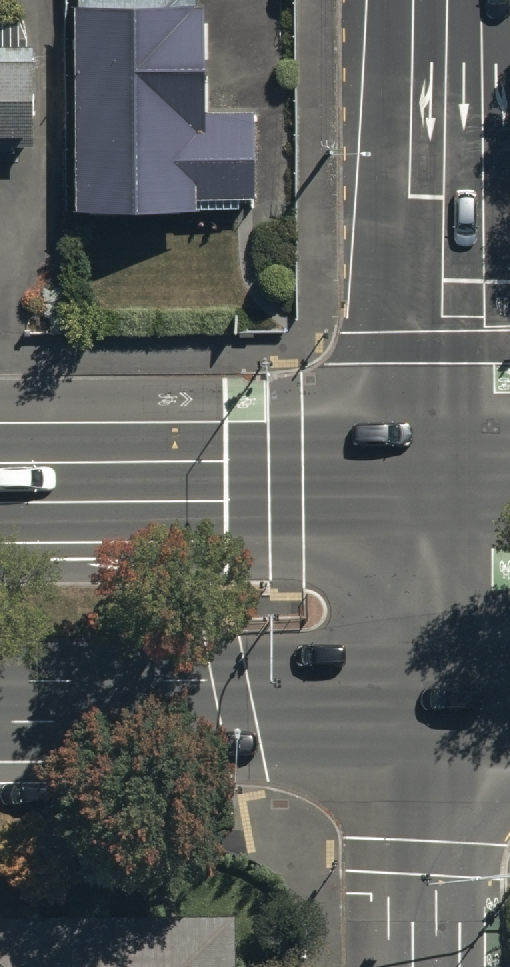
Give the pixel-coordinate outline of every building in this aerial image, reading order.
[(248,110),(202,110),(200,3),(191,3),(191,0),(77,0),(77,3),(70,3),(72,206),(249,204),(248,110)] [(28,132),(29,42),(0,42),(0,131),(28,132)] [(0,918),(0,966),(233,966),(233,918),(0,918)]
